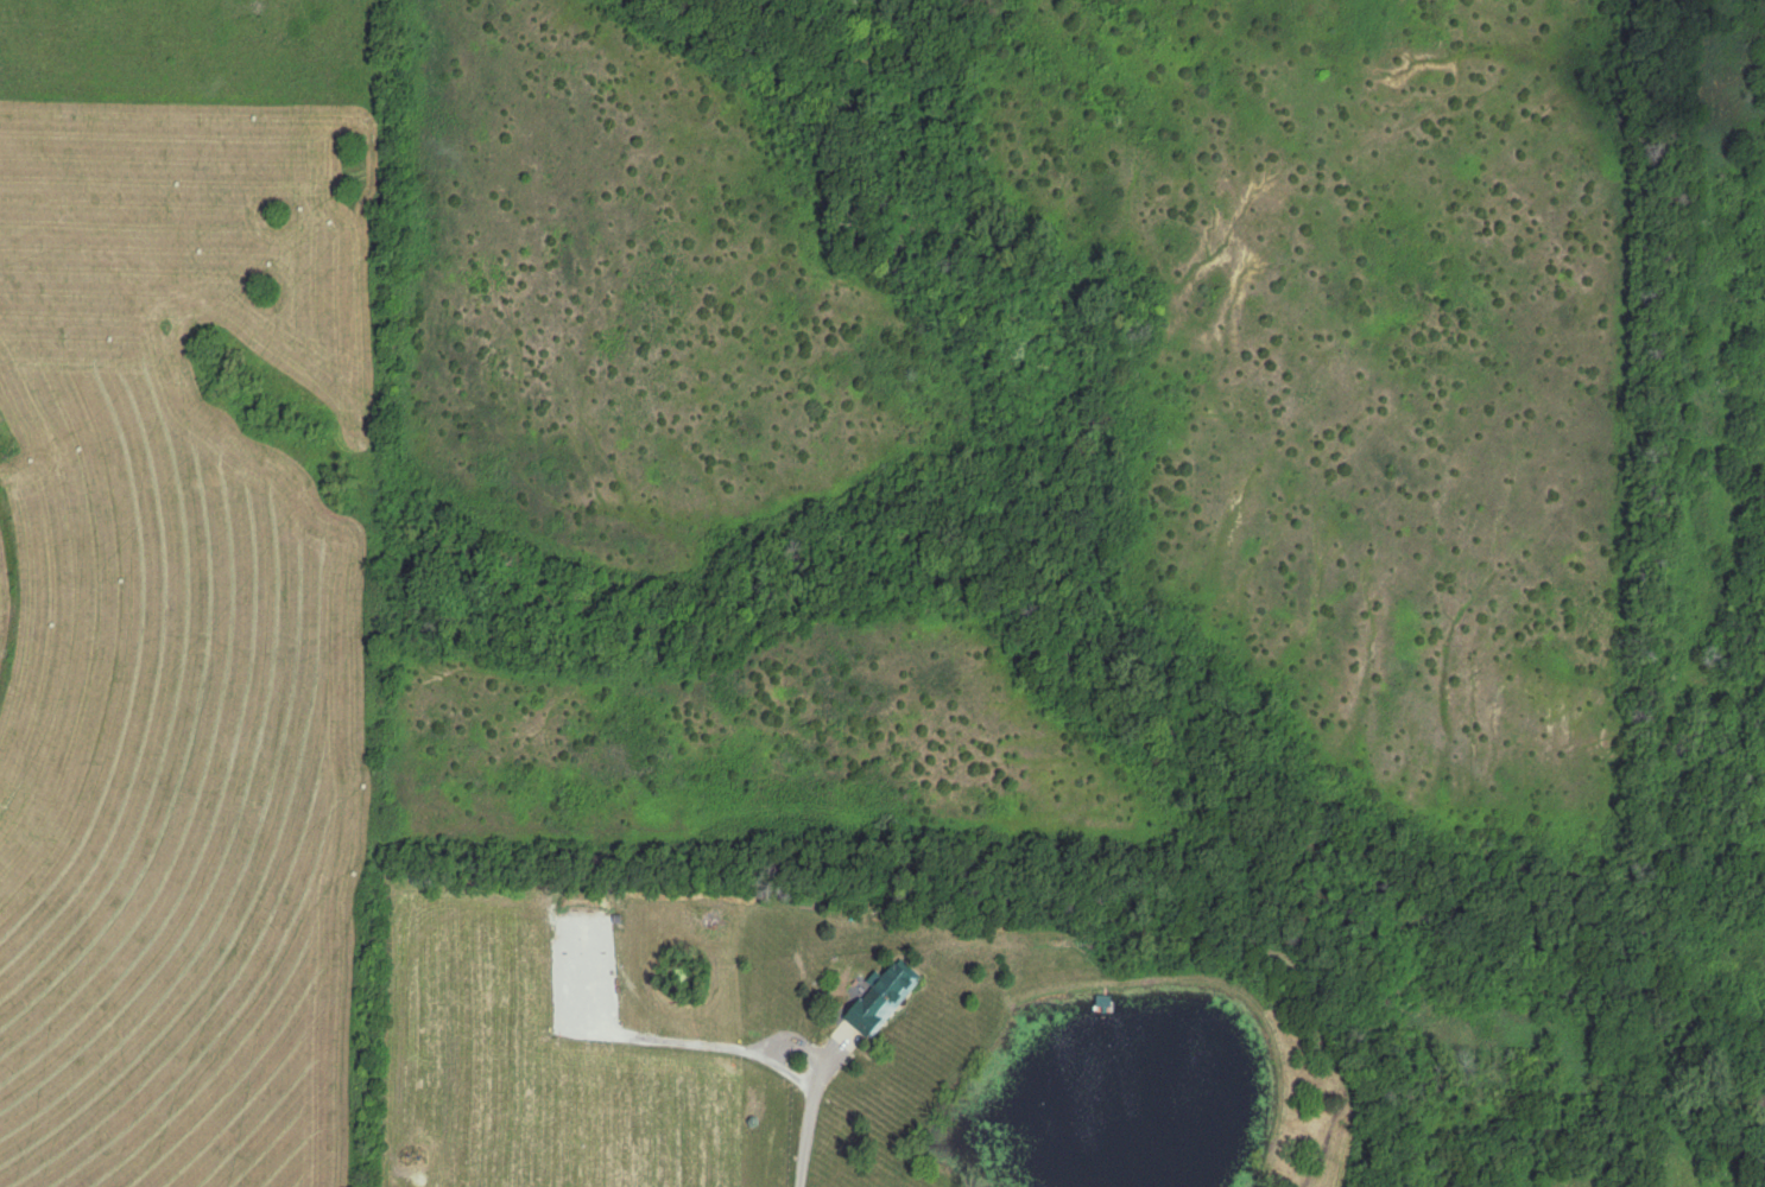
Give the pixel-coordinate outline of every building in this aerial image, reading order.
[(920,976),(893,955),(843,1019),(870,1040),(920,976)]
